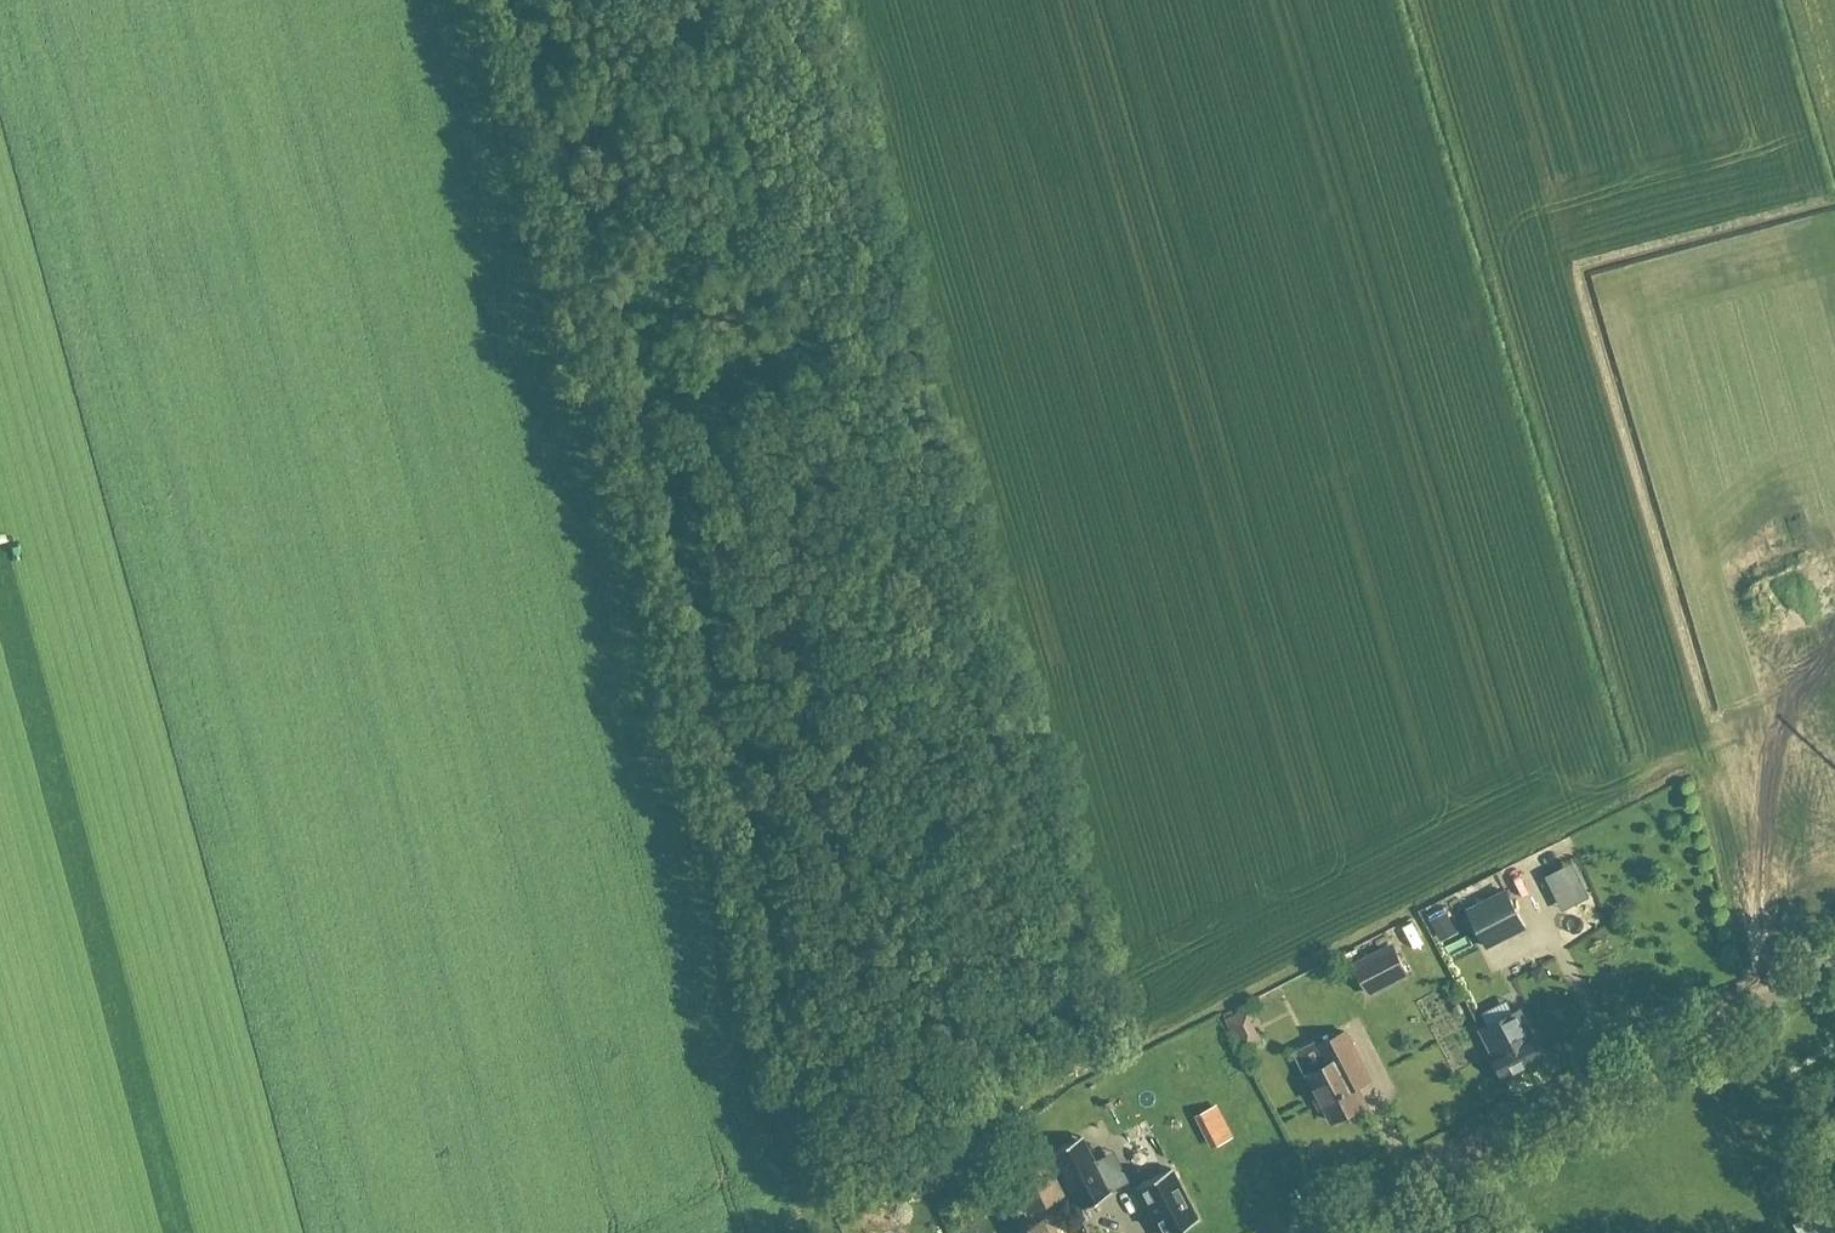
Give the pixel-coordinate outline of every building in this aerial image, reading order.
[(1525,929),(1506,892),(1468,911),(1487,948),(1525,929)] [(1355,966),(1369,994),(1408,974),(1393,946),(1355,966)] [(1503,1079),(1545,1057),(1533,1034),(1532,1034),(1520,1010),(1480,1030),(1493,1055),(1491,1056),(1503,1079)] [(1370,1080),(1346,1032),(1319,1046),(1328,1064),(1309,1074),(1320,1095),(1318,1099),(1322,1107),(1326,1107),(1334,1122),(1365,1106),(1356,1088),(1370,1080)] [(1060,1166),(1080,1207),(1108,1193),(1087,1152),(1079,1137),(1052,1151),(1060,1166)] [(1131,1173),(1121,1155),(1101,1165),(1111,1183),(1131,1173)] [(1013,1178),(1030,1211),(1064,1194),(1048,1161),(1013,1178)] [(1197,1221),(1171,1169),(1136,1186),(1160,1232),(1173,1232),(1197,1221)] [(1042,1221),(1019,1232),(1049,1232),(1042,1221)]
